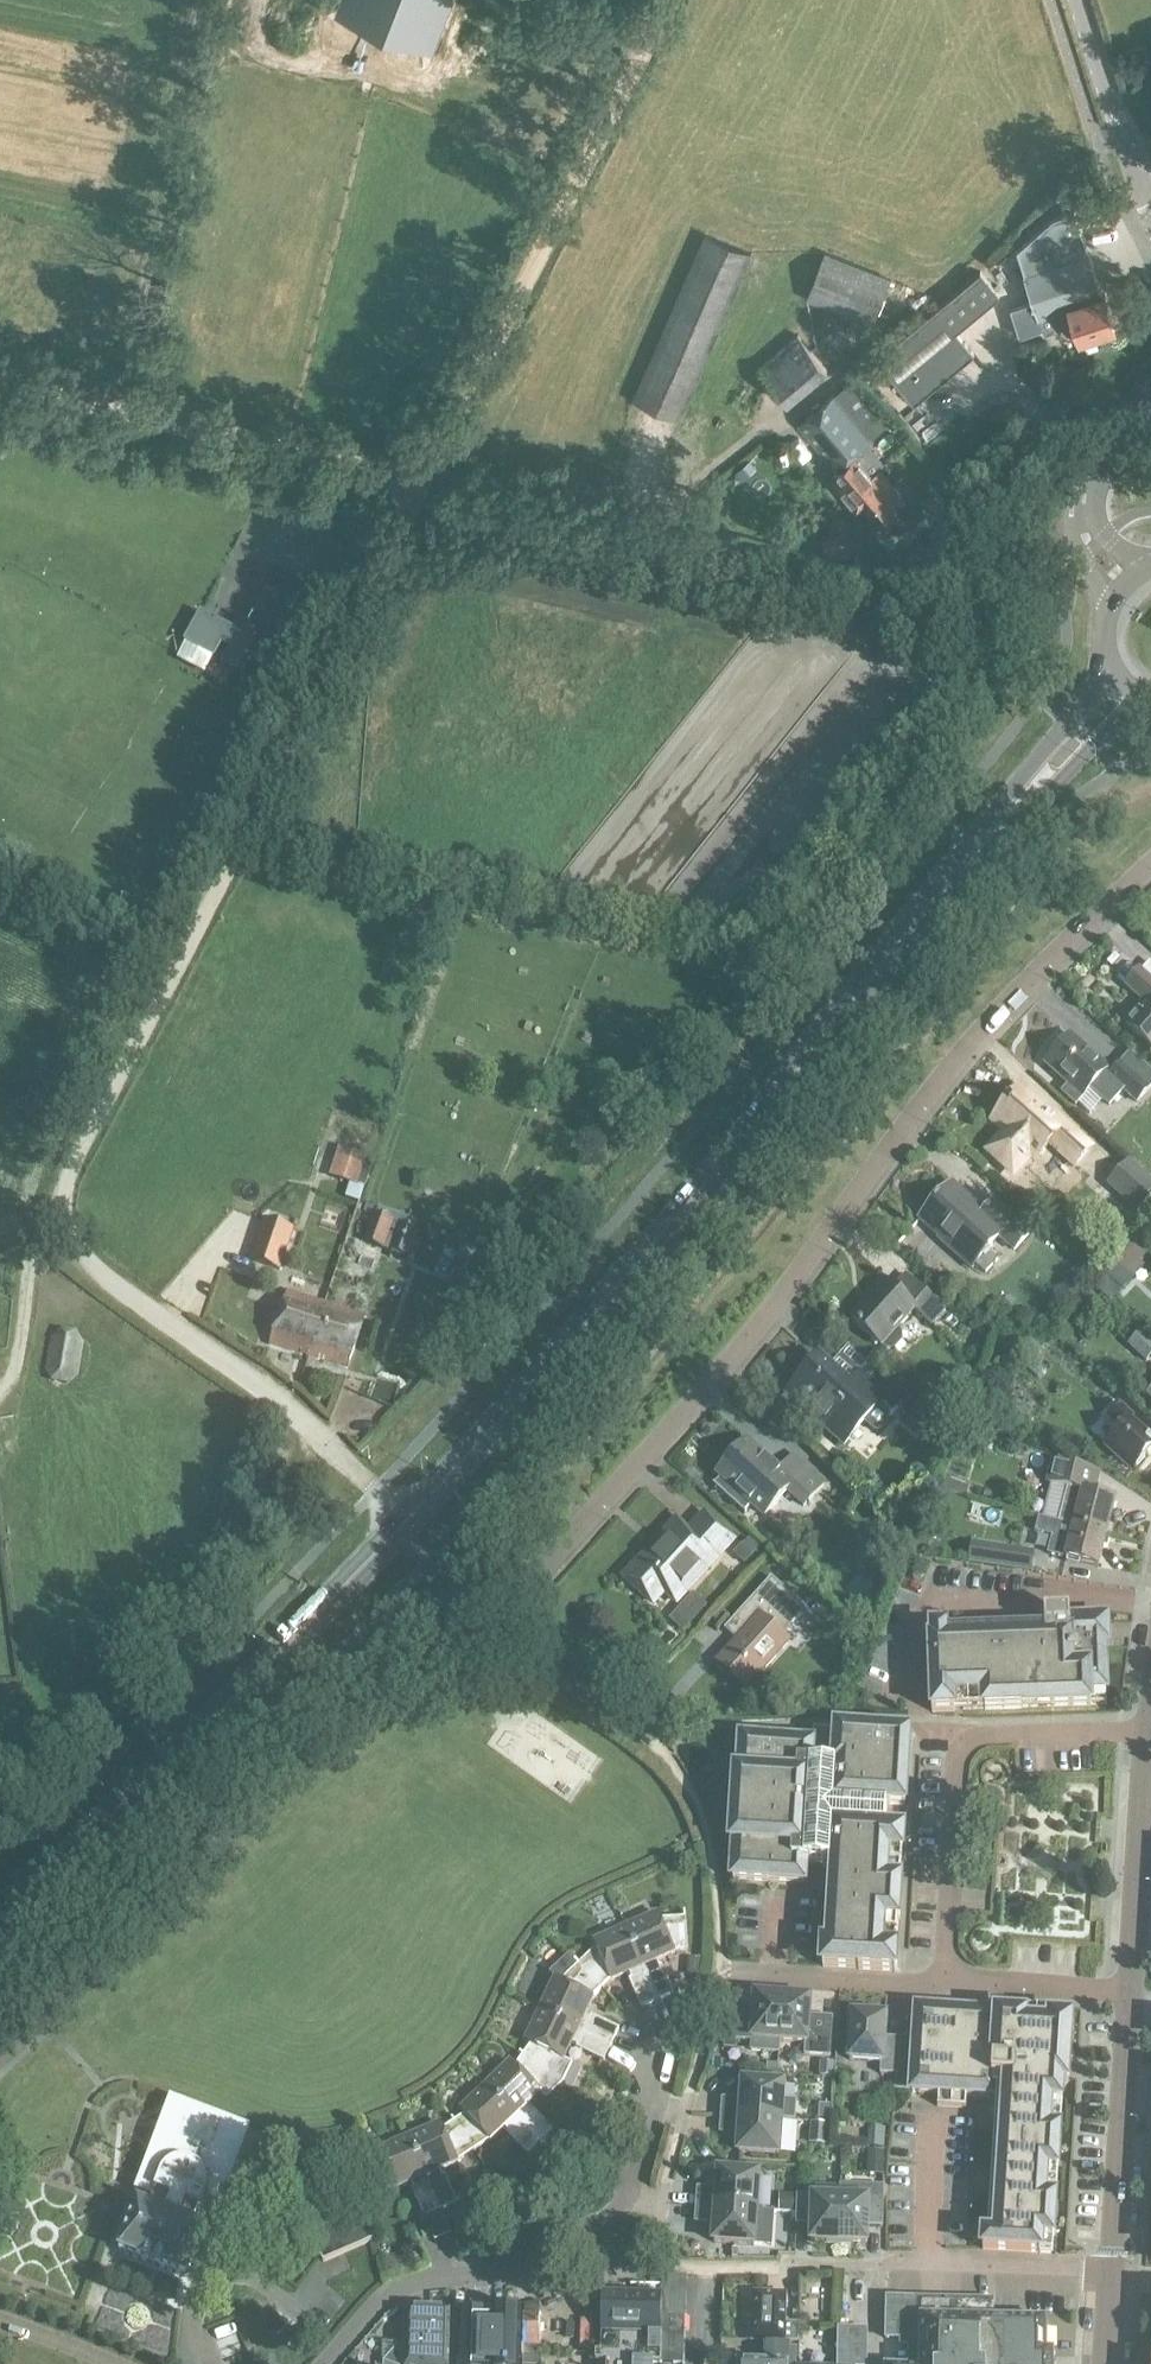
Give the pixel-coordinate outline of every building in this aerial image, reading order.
[(331,6),(419,42),(436,0),(333,0),(331,6)] [(1111,310),(1106,293),(1104,294),(1090,251),(1089,252),(1075,210),(1054,217),(1018,250),(1025,274),(1024,274),(1039,317),(1045,333),(1074,324),(1081,344),(1101,337),(1099,333),(1116,327),(1116,325),(1119,323),(1122,319),(1122,315),(1119,312),(1115,310),(1111,310)] [(633,400),(681,421),(754,254),(706,233),(633,400)] [(806,299),(873,325),(892,278),(825,251),(806,299)] [(980,272),(937,307),(956,330),(999,295),(980,272)] [(937,307),(878,356),(915,401),(973,353),(955,331),(956,330),(937,307)] [(1083,380),(1098,376),(1093,357),(1078,361),(1083,380)] [(836,392),(798,424),(835,468),(855,452),(873,437),(836,392)] [(864,447),(874,462),(886,454),(876,439),(864,447)] [(837,478),(832,482),(856,511),(865,504),(879,521),(905,499),(879,469),(873,474),(867,467),(855,452),(835,468),(836,470),(833,473),(837,478)] [(823,543),(818,544),(820,551),(824,551),(836,558),(851,556),(848,540),(823,543)] [(202,617),(189,643),(214,656),(221,643),(234,649),(241,637),(202,617)] [(234,649),(225,667),(239,674),(240,672),(249,653),(257,639),(243,632),(241,637),(234,649)] [(249,653),(240,672),(244,674),(253,656),(249,653)] [(1124,1023),(1150,1048),(1150,981),(1142,972),(1140,971),(1126,987),(1143,1002),(1124,1023)] [(1072,1036),(1046,1064),(1069,1085),(1061,1094),(1077,1108),(1080,1104),(1092,1090),(1104,1100),(1110,1106),(1123,1091),(1137,1104),(1150,1089),(1122,1063),(1121,1062),(1111,1072),(1109,1069),(1072,1036)] [(1122,1063),(1150,1089),(1150,1088),(1150,1071),(1131,1053),(1122,1063)] [(1007,1132),(990,1151),(1013,1172),(1030,1153),(1037,1159),(1049,1145),(1051,1147),(1075,1169),(1094,1148),(1052,1110),(1050,1112),(1048,1115),(1022,1092),(995,1122),(1007,1132)] [(334,1177),(337,1178),(358,1186),(368,1158),(344,1150),(334,1177)] [(1131,1164),(1110,1186),(1138,1212),(1150,1199),(1150,1183),(1131,1164)] [(953,1186),(922,1221),(942,1239),(941,1240),(973,1268),(976,1264),(987,1273),(998,1261),(988,1252),(1000,1239),(1001,1238),(1015,1250),(1022,1242),(1029,1234),(995,1203),(985,1214),(974,1205),(955,1187),(953,1186)] [(395,1222),(375,1215),(374,1215),(364,1244),(385,1251),(395,1222)] [(281,1273),(295,1231),(266,1221),(251,1263),(281,1273)] [(419,1231),(401,1225),(391,1253),(409,1259),(419,1231)] [(1116,1262),(1126,1271),(1145,1251),(1134,1241),(1116,1262)] [(906,1274),(893,1289),(883,1280),(874,1290),(879,1294),(854,1322),(860,1328),(860,1329),(862,1331),(863,1330),(887,1351),(895,1351),(903,1342),(902,1334),(897,1329),(913,1311),(932,1328),(947,1311),(906,1274)] [(1104,1275),(1094,1286),(1106,1296),(1116,1285),(1104,1275)] [(308,1359),(326,1303),(288,1290),(270,1346),(308,1359)] [(326,1303),(308,1359),(348,1372),(367,1316),(326,1303)] [(78,1332),(62,1330),(51,1338),(45,1373),(53,1383),(68,1386),(79,1378),(85,1344),(79,1334),(78,1332)] [(1150,1358),(1150,1340),(1141,1331),(1128,1346),(1146,1363),(1150,1358)] [(860,1372),(849,1384),(821,1358),(789,1393),(846,1446),(866,1425),(876,1434),(881,1433),(888,1425),(887,1422),(891,1418),(891,1415),(892,1414),(894,1415),(907,1401),(893,1389),(892,1390),(882,1381),(878,1386),(871,1380),(870,1381),(860,1372)] [(1123,1430),(1107,1447),(1134,1471),(1150,1453),(1150,1441),(1130,1422),(1135,1417),(1120,1403),(1108,1417),(1123,1430)] [(1050,1431),(1043,1444),(1059,1452),(1065,1439),(1050,1431)] [(723,1479),(715,1487),(745,1514),(753,1506),(766,1518),(788,1492),(804,1507),(826,1482),(795,1455),(781,1472),(748,1442),(718,1475),(723,1479)] [(1095,1495),(1100,1476),(1051,1463),(1046,1482),(1068,1488),(1059,1522),(1107,1534),(1116,1501),(1095,1495)] [(959,1481),(955,1493),(967,1497),(971,1485),(959,1481)] [(678,1602),(733,1542),(706,1517),(690,1534),(677,1522),(626,1578),(655,1604),(666,1591),(678,1602)] [(1107,1534),(1059,1522),(1059,1523),(1039,1518),(1035,1533),(1071,1542),(1066,1559),(1099,1567),(1107,1534)] [(743,1545),(733,1555),(745,1566),(754,1556),(751,1553),(743,1546),(743,1545)] [(992,1548),(989,1567),(1032,1573),(1034,1554),(992,1548)] [(725,1630),(738,1642),(719,1663),(747,1688),(788,1643),(782,1637),(807,1609),(772,1578),(725,1630)] [(709,1607),(695,1594),(678,1612),(687,1620),(680,1629),(685,1633),(709,1607)] [(822,1600),(810,1613),(816,1619),(829,1606),(822,1600)] [(933,1642),(931,1642),(933,1690),(932,1690),(933,1713),(955,1712),(955,1696),(983,1695),(984,1710),(986,1710),(986,1711),(1021,1710),(1021,1708),(1092,1706),(1093,1692),(1107,1691),(1105,1644),(1108,1644),(1108,1642),(1105,1642),(1104,1622),(1108,1622),(1107,1620),(1088,1621),(1088,1614),(1045,1615),(1046,1638),(946,1642),(946,1630),(932,1630),(933,1642)] [(808,1743),(807,1764),(843,1767),(846,1731),(809,1729),(808,1743)] [(910,1735),(846,1731),(843,1767),(859,1768),(893,1770),(894,1756),(909,1757),(910,1735)] [(808,1743),(741,1739),(740,1761),(750,1761),(749,1774),(795,1778),(796,1763),(807,1764),(808,1743)] [(859,1768),(856,1804),(906,1807),(907,1785),(892,1784),(893,1770),(859,1768)] [(734,1791),(733,1809),(792,1814),(795,1778),(749,1774),(736,1774),(735,1791),(734,1791)] [(792,1814),(733,1809),(732,1827),(733,1827),(732,1845),(746,1845),(789,1849),(792,1814)] [(850,1829),(848,1864),(888,1867),(888,1852),(903,1853),(904,1832),(850,1829)] [(745,1858),(734,1858),(733,1880),(768,1883),(769,1881),(786,1882),(789,1849),(746,1845),(745,1858)] [(888,1867),(848,1864),(846,1899),(901,1902),(902,1884),(901,1884),(901,1882),(887,1881),(888,1867)] [(846,1899),(844,1934),(884,1936),(884,1921),(899,1921),(899,1919),(900,1920),(901,1902),(846,1899)] [(660,1918),(659,1915),(627,1929),(658,2001),(675,1994),(662,1966),(659,1967),(657,1961),(676,1953),(687,1951),(685,1918),(660,1918)] [(627,1929),(594,1943),(575,1962),(602,1990),(611,1981),(630,1973),(633,1979),(630,1980),(642,2008),(658,2001),(627,1929)] [(884,1936),(844,1934),(842,1968),(859,1969),(859,1970),(897,1973),(898,1950),(884,1949),(884,1936)] [(556,1980),(541,2011),(612,2045),(620,2030),(593,2016),(591,2020),(584,2017),(594,1998),(602,1990),(575,1962),(556,1980)] [(737,2032),(736,2041),(752,2042),(751,2053),(780,2055),(781,2042),(783,1999),(779,1998),(755,1997),(754,2013),(738,2012),(737,2032)] [(783,1999),(781,2042),(806,2044),(805,2055),(805,2057),(830,2058),(833,2019),(832,2019),(809,2017),(810,2000),(783,1999)] [(727,2005),(725,2031),(737,2032),(738,2012),(727,2005)] [(915,2049),(915,2052),(955,2055),(958,2020),(946,2019),(946,2012),(936,2012),(936,2011),(919,2009),(919,2011),(917,2011),(915,2049)] [(531,2046),(523,2056),(562,2084),(571,2065),(563,2061),(573,2042),(579,2045),(577,2048),(604,2062),(612,2045),(541,2011),(525,2043),(531,2046)] [(970,2021),(958,2020),(955,2055),(996,2058),(999,2016),(998,2016),(998,2014),(981,2013),(981,2015),(971,2014),(970,2021)] [(886,2038),(885,2046),(884,2046),(886,2018),(853,2016),(850,2061),(881,2063),(881,2075),(896,2076),(897,2076),(898,2075),(898,2071),(900,2039),(886,2038)] [(999,2016),(996,2058),(1037,2060),(1039,2025),(1026,2024),(1026,2017),(1025,2017),(999,2016)] [(1050,2026),(1039,2025),(1037,2060),(1070,2062),(1073,2025),(1072,2025),(1072,2020),(1050,2019),(1050,2026)] [(955,2055),(915,2052),(914,2062),(953,2064),(995,2067),(993,2098),(992,2113),(1004,2114),(1007,2080),(1063,2084),(1068,2084),(1070,2062),(1037,2060),(996,2058),(955,2055)] [(512,2062),(486,2087),(541,2144),(554,2131),(533,2109),(530,2112),(525,2107),(541,2093),(547,2099),(562,2084),(523,2056),(515,2067),(512,2062)] [(897,2076),(896,2076),(896,2090),(912,2092),(912,2093),(939,2095),(938,2107),(950,2108),(953,2064),(914,2062),(913,2073),(898,2071),(898,2075),(897,2076)] [(777,2076),(778,2064),(767,2063),(766,2075),(777,2076)] [(821,2063),(820,2078),(835,2079),(836,2064),(821,2063)] [(953,2064),(950,2108),(967,2109),(967,2096),(993,2098),(995,2067),(953,2064)] [(1007,2080),(1004,2114),(1051,2117),(1052,2102),(1062,2103),(1063,2084),(1007,2080)] [(723,2101),(722,2116),(782,2121),(784,2086),(743,2083),(742,2102),(723,2101)] [(486,2087),(461,2111),(451,2118),(472,2150),(488,2140),(490,2141),(505,2127),(510,2131),(508,2134),(529,2156),(541,2144),(486,2087)] [(156,2190),(201,2207),(214,2212),(245,2130),(176,2103),(144,2185),(156,2190)] [(621,2103),(612,2116),(627,2128),(637,2115),(621,2103)] [(820,2106),(819,2120),(830,2121),(831,2106),(820,2106)] [(1004,2114),(1002,2149),(1059,2152),(1059,2150),(1060,2133),(1060,2131),(1050,2131),(1051,2117),(1004,2114)] [(722,2116),(721,2133),(721,2134),(740,2135),(739,2154),(780,2157),(782,2121),(722,2116)] [(441,2124),(409,2138),(441,2211),(457,2204),(445,2176),(442,2177),(439,2171),(458,2163),(457,2161),(472,2150),(451,2118),(441,2124)] [(376,2152),(379,2157),(366,2161),(374,2195),(393,2190),(413,2182),(416,2189),(413,2190),(425,2218),(441,2211),(409,2138),(376,2152)] [(785,2138),(784,2170),(796,2171),(797,2138),(785,2138)] [(1002,2149),(1000,2183),(1046,2186),(1047,2170),(1053,2170),(1053,2171),(1058,2171),(1058,2169),(1059,2152),(1002,2149)] [(869,2151),(868,2162),(885,2162),(885,2152),(869,2151)] [(760,2175),(759,2175),(719,2173),(718,2191),(699,2190),(698,2207),(757,2211),(760,2175)] [(1046,2186),(1000,2183),(998,2216),(1054,2220),(1055,2218),(1056,2218),(1057,2202),(1056,2202),(1056,2200),(1045,2199),(1046,2186)] [(839,2193),(837,2243),(867,2244),(868,2227),(883,2228),(884,2188),(840,2187),(840,2193),(839,2193)] [(156,2190),(151,2205),(195,2222),(201,2207),(156,2190)] [(797,2213),(797,2225),(813,2226),(812,2242),(837,2243),(839,2193),(815,2193),(815,2197),(798,2196),(797,2213)] [(781,2195),(780,2212),(781,2212),(797,2213),(798,2196),(781,2195)] [(151,2205),(140,2201),(120,2252),(187,2278),(207,2227),(195,2222),(151,2205)] [(698,2207),(697,2223),(716,2225),(714,2243),(755,2246),(757,2211),(698,2207)] [(358,2212),(305,2234),(324,2262),(347,2252),(371,2241),(374,2240),(366,2209),(358,2212)] [(540,2216),(538,2230),(551,2232),(553,2218),(540,2216)] [(996,2237),(984,2236),(984,2250),(1042,2254),(1042,2251),(1043,2238),(1053,2239),(1053,2237),(1055,2237),(1056,2220),(1054,2220),(998,2216),(996,2237)] [(662,2334),(661,2363),(684,2363),(686,2317),(687,2292),(687,2286),(687,2279),(686,2279),(663,2278),(663,2286),(663,2295),(663,2299),(662,2316),(662,2334)] [(749,2300),(748,2319),(753,2320),(752,2342),(766,2342),(789,2342),(789,2343),(800,2344),(800,2324),(786,2324),(787,2296),(754,2295),(753,2300),(749,2300)] [(663,2299),(603,2298),(602,2332),(662,2334),(662,2316),(663,2299)] [(919,2347),(919,2363),(1054,2363),(1054,2355),(1047,2355),(1047,2321),(994,2321),(976,2321),(957,2320),(938,2320),(920,2320),(901,2320),(901,2300),(887,2299),(886,2340),(920,2340),(919,2347)] [(920,2300),(901,2300),(901,2320),(920,2320),(920,2300)] [(920,2300),(920,2320),(938,2320),(939,2300),(920,2300)] [(939,2300),(938,2320),(957,2320),(957,2300),(939,2300)] [(976,2300),(957,2300),(957,2320),(976,2321),(976,2300)] [(995,2300),(976,2300),(976,2321),(994,2321),(995,2300)] [(403,2363),(451,2363),(452,2314),(406,2313),(405,2343),(404,2343),(404,2346),(403,2363)] [(590,2315),(525,2313),(525,2349),(541,2349),(589,2350),(590,2315)] [(457,2363),(519,2363),(520,2315),(495,2314),(494,2320),(485,2320),(486,2316),(460,2316),(459,2361),(457,2361),(457,2363)] [(867,2331),(838,2331),(838,2363),(867,2363),(867,2331)] [(766,2342),(765,2363),(798,2363),(798,2348),(789,2348),(789,2343),(789,2342),(766,2342)]
